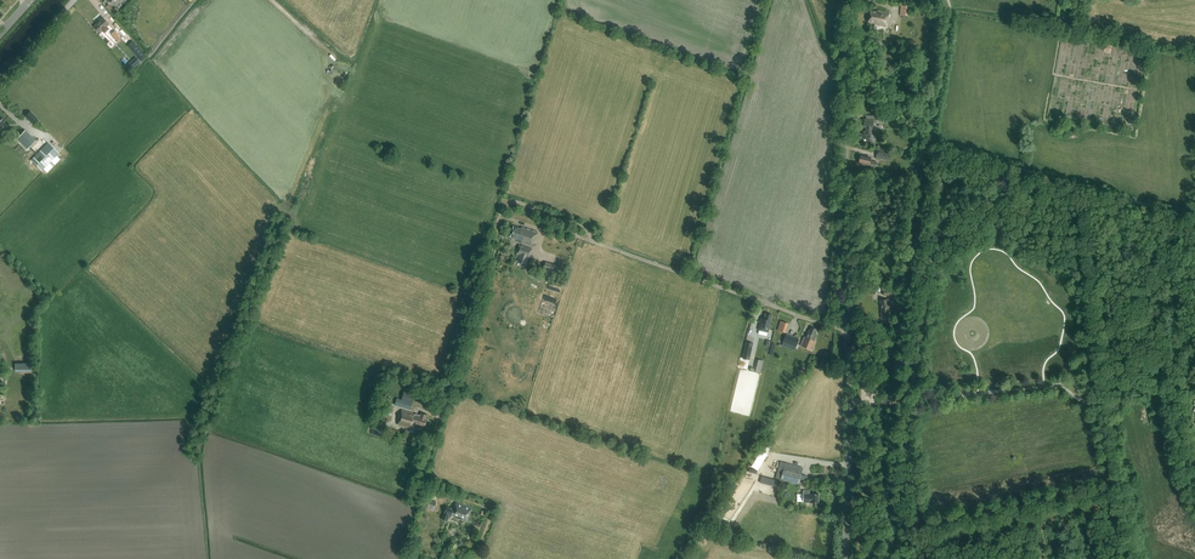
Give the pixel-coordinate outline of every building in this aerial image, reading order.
[(117,14),(121,10),(117,7),(116,9),(110,4),(108,7),(117,14)] [(910,16),(910,6),(900,5),(900,15),(910,16)] [(886,27),(888,13),(879,11),(878,13),(870,11),(868,23),(874,24),(874,25),(886,27)] [(103,18),(94,27),(100,34),(102,31),(104,33),(109,29),(107,27),(109,25),(103,18)] [(117,41),(121,39),(114,31),(111,34),(117,41)] [(147,56),(137,45),(131,49),(141,61),(147,56)] [(30,111),(24,117),(32,124),(37,118),(30,111)] [(860,134),(860,141),(871,141),(874,141),(874,135),(871,135),(871,127),(873,127),(873,122),(875,122),(875,116),(867,115),(867,120),(864,120),(863,127),(865,127),(865,132),(864,132),(864,134),(860,134)] [(884,116),(875,116),(875,124),(884,124),(884,116)] [(25,151),(35,141),(25,131),(15,141),(25,151)] [(41,171),(58,154),(48,144),(31,161),(41,171)] [(891,153),(878,150),(876,158),(888,161),(891,153)] [(858,162),(858,163),(868,165),(875,167),(876,162),(870,161),(870,158),(869,157),(868,156),(867,157),(861,155),(860,158),(859,159),(858,159),(858,161),(858,162)] [(987,222),(986,234),(994,235),(995,223),(987,222)] [(532,246),(537,232),(521,226),(521,229),(514,227),(510,237),(517,240),(517,241),(532,246)] [(575,252),(578,246),(571,243),(569,249),(575,252)] [(516,254),(528,258),(531,249),(519,245),(516,254)] [(559,276),(562,267),(545,262),(542,271),(559,276)] [(891,289),(891,285),(883,286),(883,290),(882,290),(883,296),(892,295),(891,289)] [(890,318),(888,299),(880,300),(881,312),(880,312),(881,319),(890,318)] [(770,321),(772,316),(765,314),(764,319),(761,319),(758,330),(768,333),(771,321),(770,321)] [(781,320),(779,330),(788,331),(790,322),(781,320)] [(814,340),(815,338),(817,334),(815,333),(816,330),(810,327),(809,330),(808,330),(805,338),(803,337),(800,345),(812,350),(816,341),(814,341),(814,340)] [(785,334),(783,341),(788,343),(794,345),(796,346),(799,339),(785,334)] [(753,344),(746,342),(742,359),(749,360),(753,344)] [(762,371),(765,360),(759,358),(756,369),(762,371)] [(397,399),(395,405),(410,409),(414,395),(403,392),(402,400),(397,399)] [(417,415),(415,414),(416,414),(402,410),(398,425),(413,429),(414,425),(414,426),(421,428),(422,427),(422,426),(425,427),(427,418),(428,415),(421,413),(420,415),(417,414),(417,415)] [(382,438),(385,439),(387,431),(385,431),(374,426),(371,434),(382,438)] [(785,463),(780,461),(775,478),(798,485),(802,472),(784,467),(785,463)] [(803,490),(803,494),(803,502),(809,502),(809,503),(818,503),(818,493),(809,493),(809,490),(803,490)] [(437,502),(429,500),(426,509),(434,511),(437,502)] [(454,503),(452,508),(447,506),(442,519),(448,521),(449,516),(467,522),(472,507),(457,502),(456,504),(454,503)]
